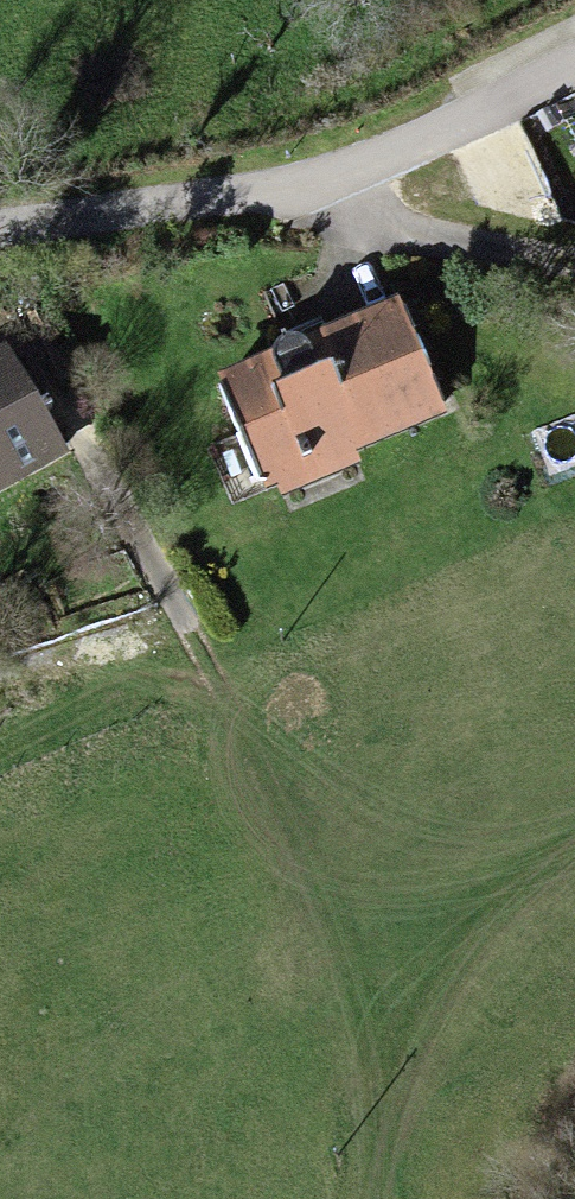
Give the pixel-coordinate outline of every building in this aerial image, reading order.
[(388,325),(214,399),(259,506),(434,432),(388,325)] [(58,464),(0,368),(0,500),(58,464)]
